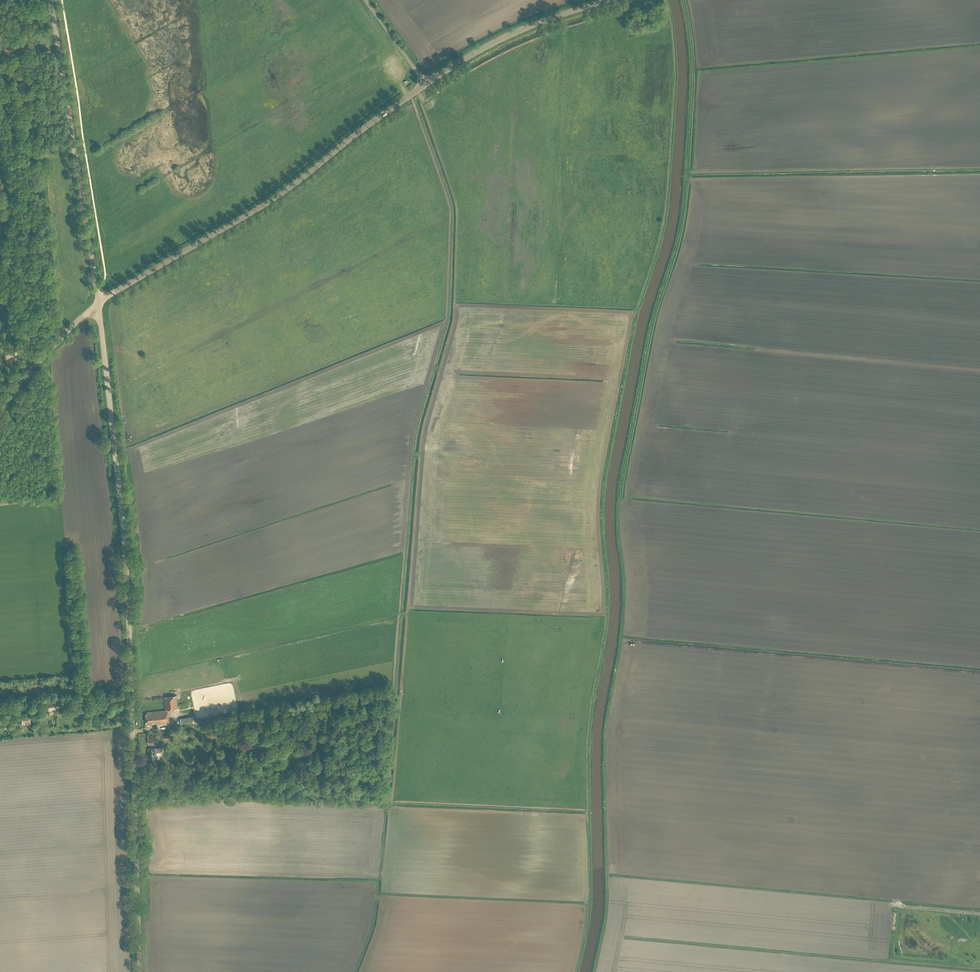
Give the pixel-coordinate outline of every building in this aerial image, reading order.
[(165,696),(166,709),(147,711),(147,713),(145,713),(146,722),(153,722),(153,724),(169,722),(168,709),(178,708),(177,695),(165,696)] [(55,707),(60,706),(59,701),(46,704),(47,710),(55,709),(55,707)] [(22,715),(22,724),(30,724),(30,715),(22,715)] [(148,737),(149,744),(158,742),(157,736),(148,737)] [(148,748),(150,761),(159,759),(158,747),(148,748)]
